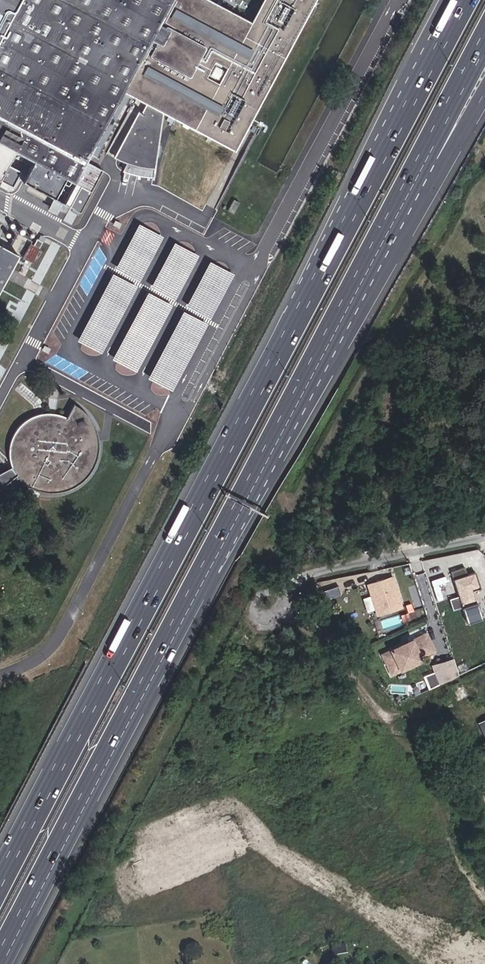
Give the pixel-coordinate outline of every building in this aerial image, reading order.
[(146,103),(142,110),(138,108),(121,141),(124,142),(119,160),(126,162),(136,165),(146,167),(145,172),(154,173),(163,112),(234,149),(313,0),(260,0),(249,22),(208,0),(0,0),(0,179),(4,181),(7,175),(3,173),(15,151),(32,160),(21,180),(80,211),(102,170),(84,160),(88,153),(96,158),(130,94),(146,103)] [(124,142),(121,141),(113,156),(119,160),(124,142)] [(136,165),(126,162),(124,167),(132,169),(141,171),(143,172),(145,172),(146,167),(136,165)] [(228,208),(234,212),(239,201),(233,198),(228,208)] [(138,279),(161,235),(137,222),(113,266),(138,279)] [(46,239),(41,236),(37,243),(43,246),(46,239)] [(23,252),(0,240),(0,290),(2,290),(23,252)] [(198,254),(173,241),(150,285),(174,298),(198,254)] [(42,247),(33,242),(27,255),(35,260),(42,247)] [(233,273),(208,260),(185,304),(209,317),(233,273)] [(100,350),(135,284),(110,271),(75,337),(100,350)] [(136,370),(171,303),(147,290),(111,357),(136,370)] [(171,388),(207,322),(182,309),(146,375),(171,388)] [(0,469),(0,483),(15,476),(17,478),(20,482),(23,484),(29,488),(36,491),(41,492),(47,493),(55,493),(62,491),(68,490),(76,485),(83,479),(89,473),(92,466),(95,458),(97,452),(97,446),(97,442),(92,442),(91,433),(95,432),(93,426),(90,420),(86,416),(79,409),(73,404),(66,417),(61,415),(58,414),(52,413),(49,413),(40,414),(36,415),(26,419),(20,424),(18,426),(14,432),(10,441),(9,448),(9,453),(10,463),(10,466),(0,469)] [(439,588),(451,584),(445,564),(431,569),(438,589),(439,588)] [(462,572),(450,575),(466,623),(481,618),(476,602),(479,602),(475,590),(480,588),(475,572),(463,576),(462,572)] [(400,607),(391,577),(367,584),(376,614),(400,607)] [(454,590),(451,584),(439,588),(441,594),(454,590)] [(405,643),(381,653),(386,663),(394,658),(399,668),(420,659),(419,656),(433,649),(425,633),(409,640),(410,643),(406,645),(405,643)] [(364,643),(359,634),(352,638),(358,647),(364,643)] [(399,668),(394,658),(386,663),(390,672),(399,668)] [(459,675),(453,659),(446,661),(452,678),(459,675)] [(452,678),(446,661),(439,663),(446,681),(452,678)]
